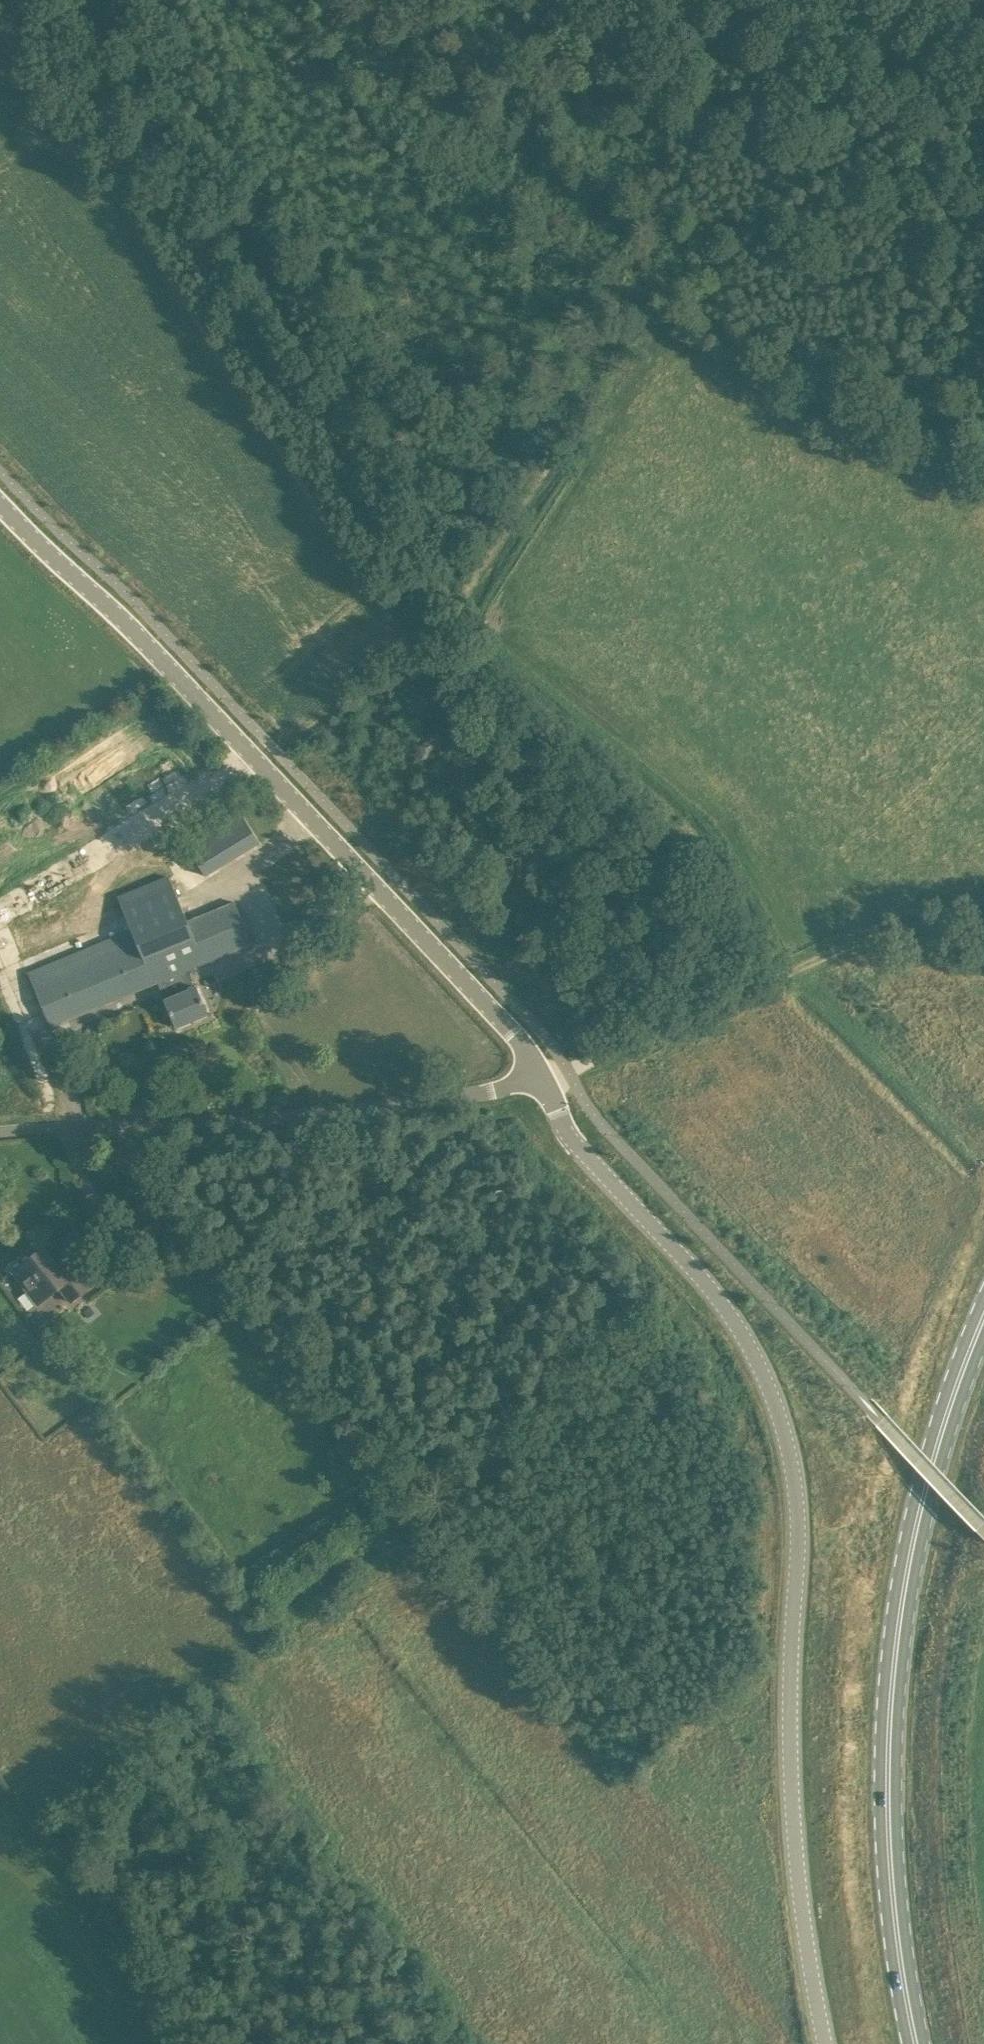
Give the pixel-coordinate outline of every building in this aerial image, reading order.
[(184,840),(196,858),(206,875),(225,863),(203,828),(184,840)] [(28,971),(43,1006),(51,1025),(158,980),(177,1026),(208,1013),(197,985),(188,989),(180,971),(251,942),(252,942),(235,901),(188,922),(169,876),(121,896),(133,927),(28,971)] [(43,1246),(13,1270),(37,1302),(58,1286),(70,1302),(92,1285),(70,1257),(59,1266),(43,1246)]
